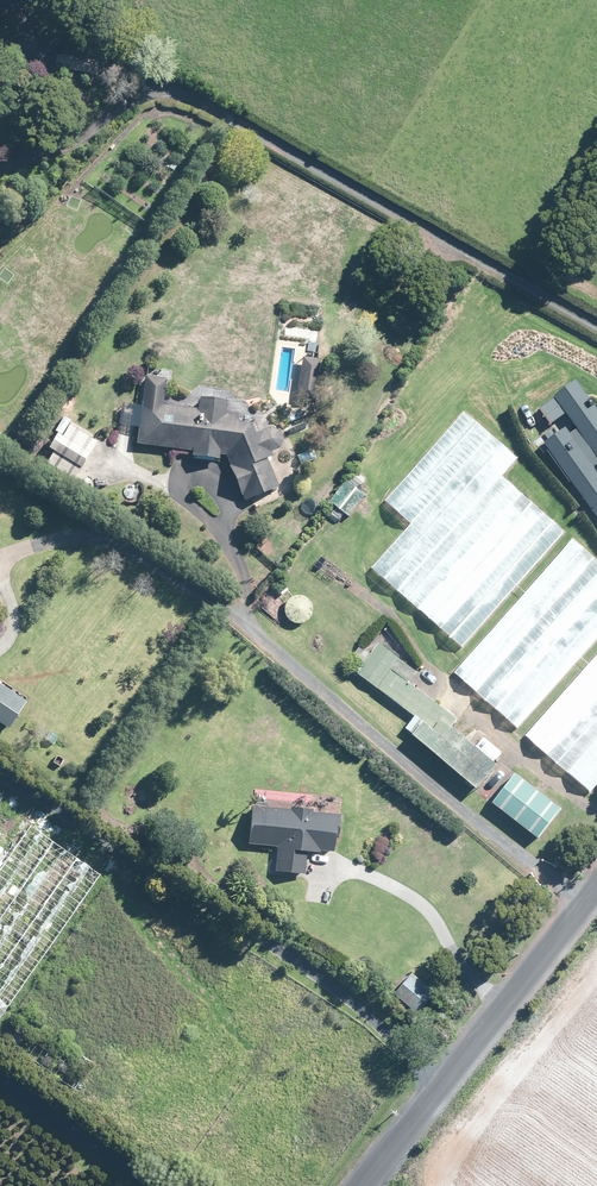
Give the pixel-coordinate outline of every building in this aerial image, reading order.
[(544,446),(596,520),(596,408),(577,381),(554,397),(577,429),(570,434),(567,430),(544,446)] [(225,403),(199,401),(198,412),(141,407),(138,447),(192,452),(191,459),(225,461),(243,503),(277,489),(264,458),(281,451),(272,429),(250,438),(251,427),(236,425),(237,417),(223,416),(225,403)] [(63,416),(55,429),(58,431),(47,449),(53,453),(46,465),(73,481),(99,438),(63,416)] [(504,480),(518,464),(463,416),(386,503),(408,522),(366,569),(462,654),(566,535),(504,480)] [(571,541),(454,674),(517,730),(596,640),(596,564),(571,541)] [(287,623),(289,625),(295,626),(297,626),(300,626),(303,625),(305,624),(307,622),(309,620),(311,618),(312,615),(312,612),(312,610),(312,607),(311,604),(310,602),(308,600),(306,598),(303,596),(301,595),(298,595),(295,595),(293,595),(290,596),(288,597),(286,599),(284,601),(282,604),(281,606),(281,609),(281,612),(281,614),(282,617),(283,619),(285,622),(287,623)] [(414,673),(381,646),(358,673),(415,719),(406,730),(477,789),(496,765),(449,727),(455,720),(408,681),(414,673)] [(524,738),(588,795),(596,785),(596,656),(524,738)] [(0,686),(0,724),(9,730),(26,703),(0,686)] [(563,808),(515,773),(491,805),(540,840),(563,808)] [(246,846),(276,849),(273,874),(302,877),(305,852),(331,855),(335,816),(313,814),(314,804),(251,797),(250,807),(246,846)] [(99,876),(31,829),(0,873),(0,1017),(99,876)] [(411,971),(390,996),(416,1018),(437,994),(411,971)]
